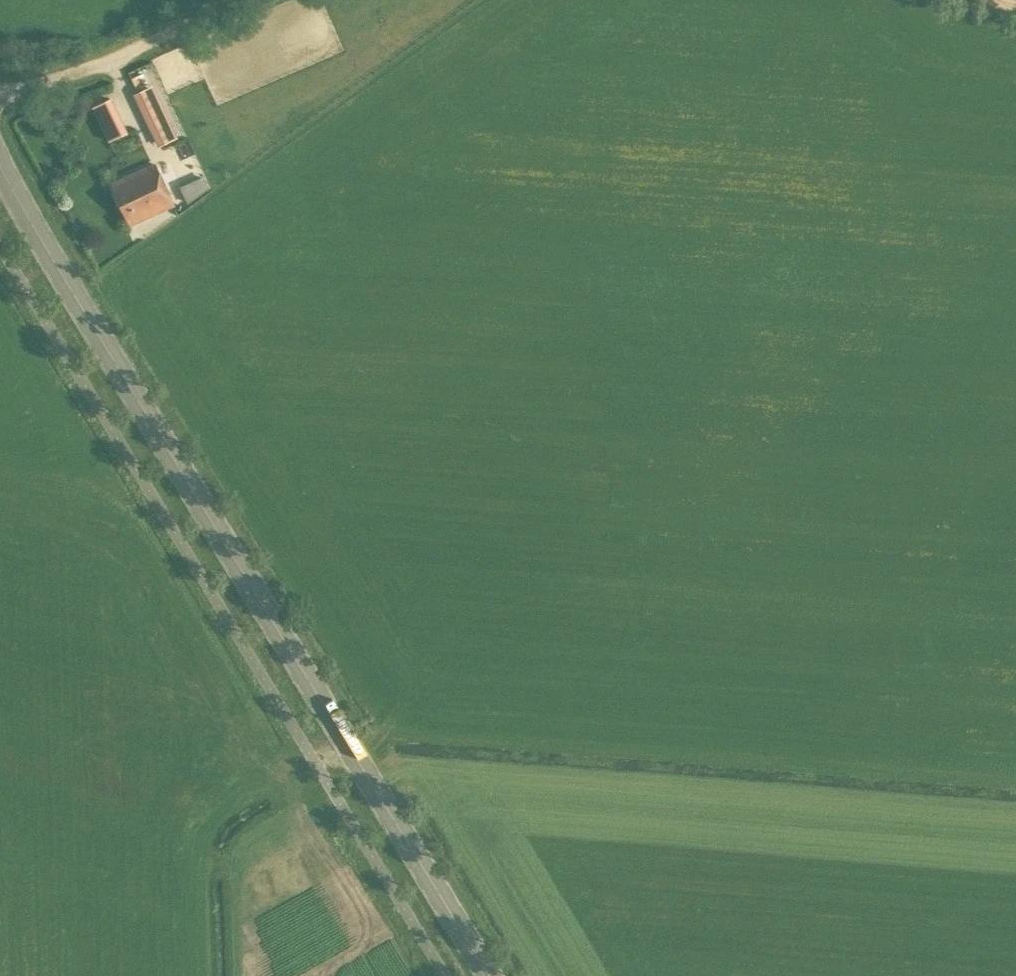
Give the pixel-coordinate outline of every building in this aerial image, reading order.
[(150,87),(137,93),(162,145),(174,139),(150,87)] [(108,140),(129,132),(115,97),(94,105),(108,140)] [(131,223),(174,202),(156,164),(113,185),(131,223)] [(179,186),(187,203),(209,187),(204,176),(179,186)]
